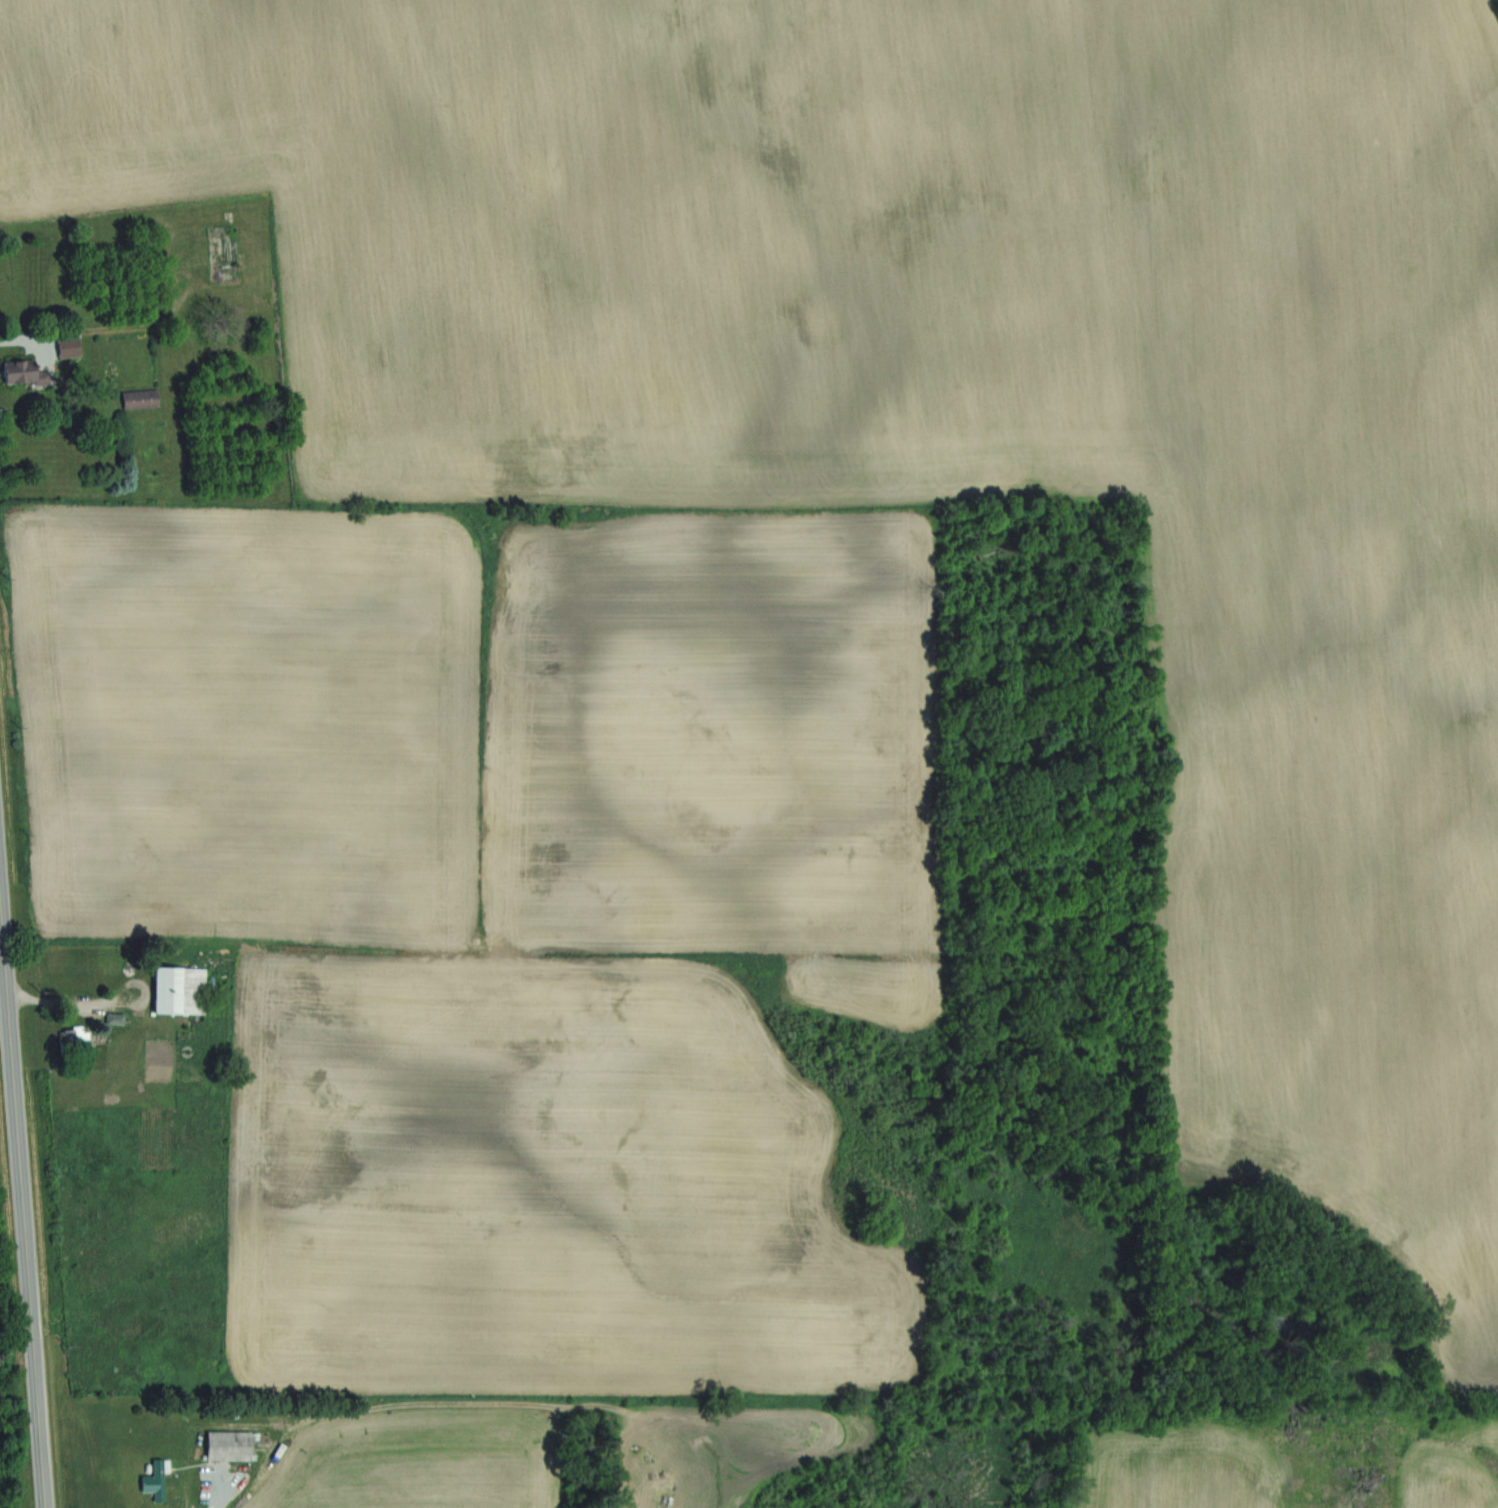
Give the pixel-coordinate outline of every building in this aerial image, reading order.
[(58,337),(80,335),(81,355),(60,357),(58,337)] [(4,361),(35,358),(37,373),(51,371),(52,383),(36,385),(35,379),(7,382),(4,361)] [(123,390),(159,387),(160,406),(124,409),(123,390)] [(156,966),(208,967),(207,1014),(156,1014),(156,966)] [(107,1011),(127,1011),(126,1025),(106,1024),(107,1011)] [(63,1029),(90,1027),(91,1047),(64,1049),(63,1029)] [(208,1430),(252,1431),(252,1460),(208,1459),(208,1430)] [(154,1459),(155,1476),(142,1476),(142,1492),(154,1492),(155,1503),(165,1503),(165,1473),(171,1473),(171,1459),(154,1459)]
